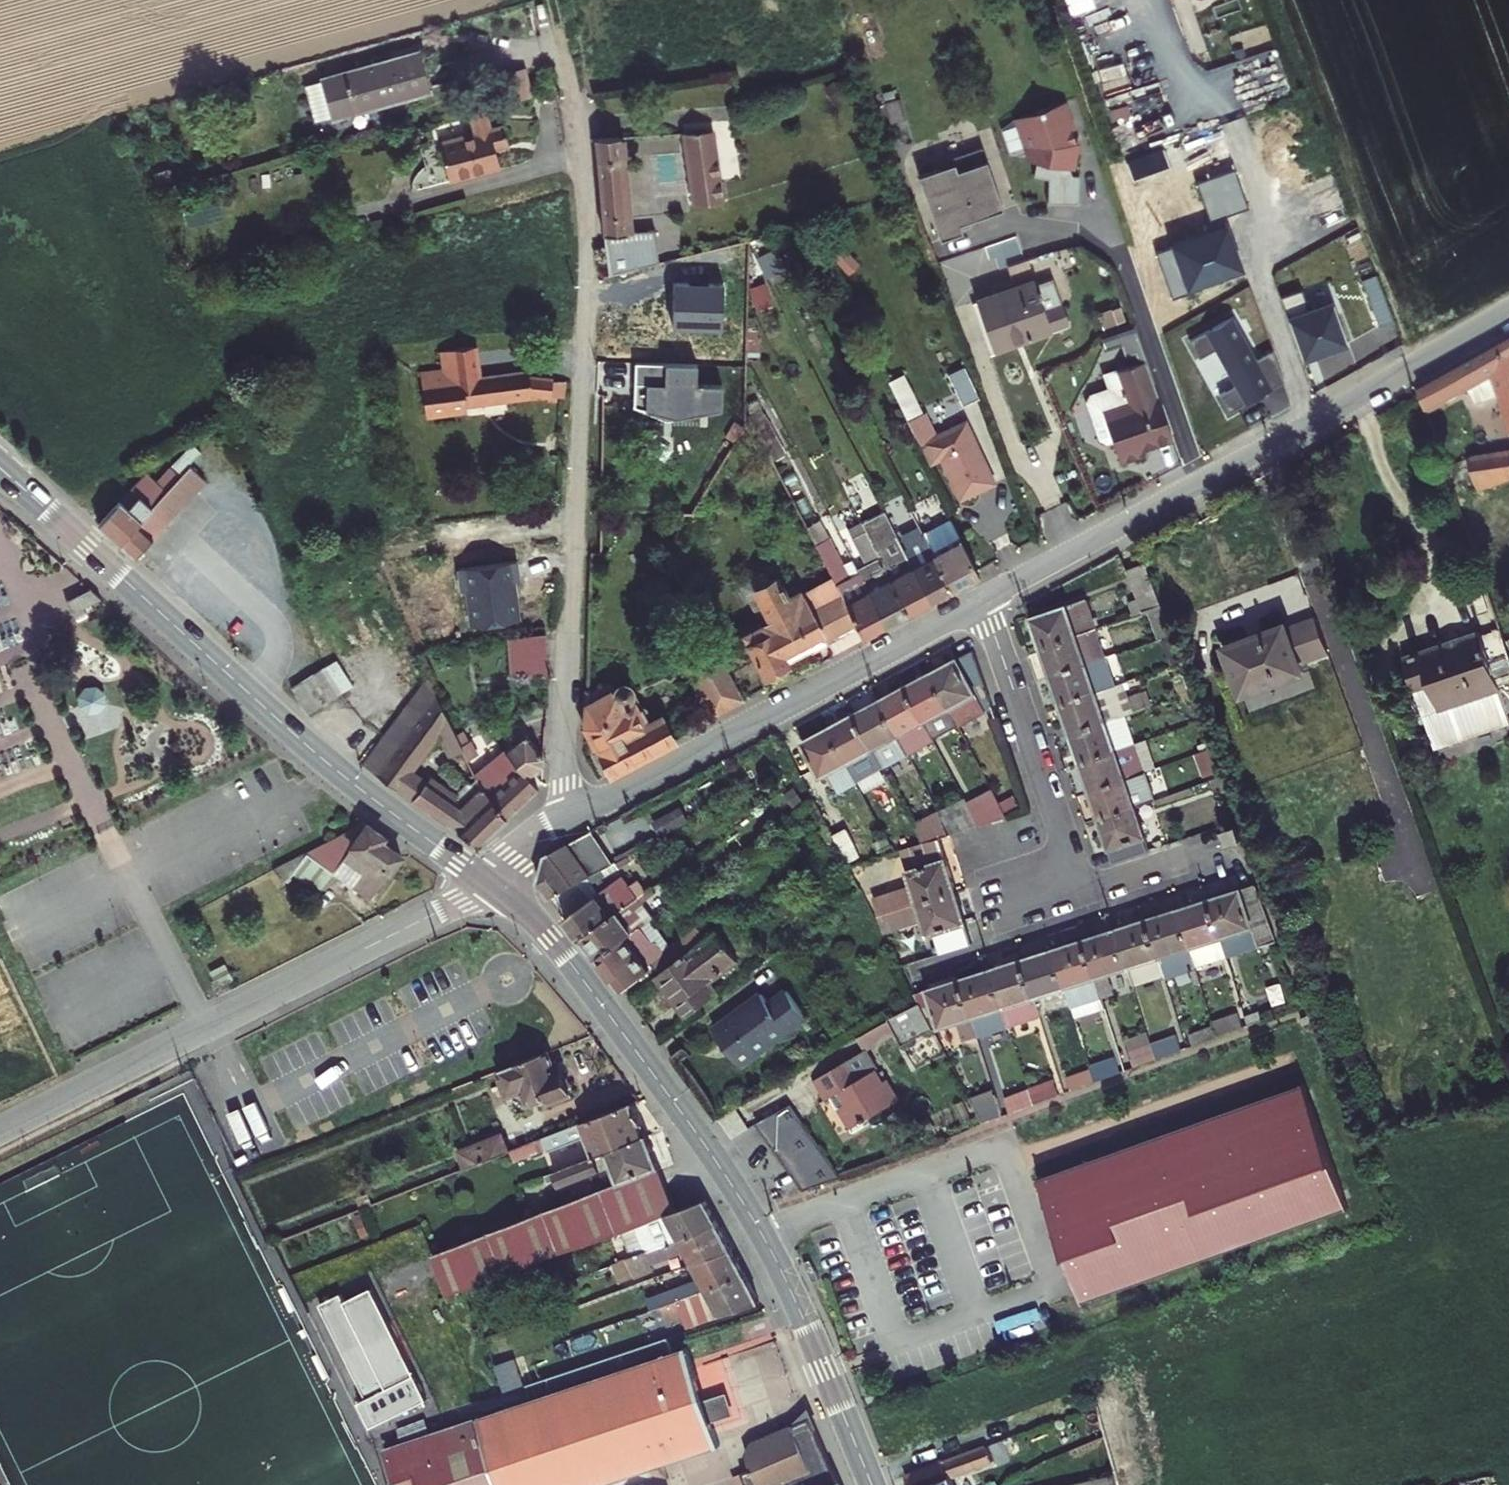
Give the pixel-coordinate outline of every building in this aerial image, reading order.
[(416,62),(338,82),(351,125),(427,105),(416,62)] [(513,71),(517,98),(530,96),(526,69),(513,71)] [(1069,151),(1072,136),(1069,135),(1064,118),(1067,116),(1064,109),(1066,108),(1059,88),(1014,104),(1015,106),(1012,112),(1018,127),(1023,129),(1024,133),(1021,146),(1032,148),(1029,163),(1044,165),(1043,190),(1074,190),(1074,161),(1068,161),(1065,155),(1066,150),(1069,151)] [(476,117),(458,121),(461,137),(431,145),(444,184),(508,166),(497,128),(481,131),(476,117)] [(614,142),(586,143),(600,261),(716,232),(705,132),(673,136),(681,212),(627,225),(614,142)] [(999,196),(977,135),(946,146),(949,152),(914,165),(937,228),(959,220),(956,212),(999,196)] [(1343,253),(1274,276),(1284,310),(1355,286),(1343,253)] [(1036,273),(962,297),(978,345),(1054,319),(1036,273)] [(1134,325),(1128,310),(1095,321),(1100,336),(1118,330),(1134,325)] [(1138,337),(1134,325),(1118,330),(1122,343),(1138,337)] [(1446,499),(1502,481),(1495,459),(1469,466),(1449,402),(1476,388),(1508,459),(1508,373),(1507,370),(1508,369),(1508,342),(1411,391),(1446,499)] [(442,374),(424,377),(427,413),(561,392),(562,373),(529,378),(524,369),(483,377),(480,348),(438,352),(442,374)] [(1169,425),(1142,349),(1101,363),(1106,378),(1087,384),(1084,391),(1097,427),(1103,431),(1109,428),(1116,449),(1137,442),(1135,436),(1169,425)] [(960,395),(976,389),(962,358),(947,365),(960,395)] [(916,406),(896,366),(880,374),(900,414),(916,406)] [(931,429),(918,404),(916,406),(900,414),(921,457),(934,451),(953,489),(983,474),(954,417),(931,429)] [(171,468),(156,484),(166,494),(181,478),(171,468)] [(146,475),(98,524),(136,556),(145,547),(207,486),(190,469),(181,478),(166,494),(156,484),(146,475)] [(827,542),(813,548),(851,629),(963,570),(926,496),(886,513),(903,549),(889,557),(870,521),(846,532),(863,569),(844,579),(827,542)] [(1134,566),(1111,573),(1126,618),(1150,611),(1134,566)] [(763,611),(736,624),(757,667),(770,662),(768,656),(800,638),(804,645),(835,630),(817,594),(805,600),(797,586),(784,591),(774,573),(767,576),(764,569),(747,575),(763,611)] [(1078,603),(1018,622),(1099,864),(1138,852),(1125,812),(1143,804),(1123,748),(1104,753),(1096,726),(1122,716),(1112,688),(1107,690),(1078,603)] [(1272,623),(1210,646),(1229,694),(1290,673),(1286,662),(1315,651),(1302,617),(1275,628),(1272,623)] [(550,629),(522,634),(519,671),(549,676),(550,629)] [(1468,638),(1390,663),(1400,696),(1417,691),(1425,717),(1487,697),(1487,692),(1506,686),(1489,637),(1470,643),(1468,638)] [(722,649),(692,662),(711,700),(740,687),(722,649)] [(321,654),(292,665),(301,689),(330,679),(321,654)] [(964,655),(793,743),(811,778),(816,776),(826,795),(983,713),(964,655)] [(458,734),(442,672),(369,746),(467,828),(543,776),(534,760),(549,748),(531,729),(511,749),(517,758),(484,792),(468,771),(451,786),(424,756),(420,760),(407,749),(438,717),(444,737),(458,734)] [(601,685),(589,687),(587,733),(607,769),(675,730),(665,710),(651,717),(645,706),(655,701),(650,689),(643,689),(636,676),(622,680),(619,675),(605,678),(601,685)] [(96,685),(86,686),(78,695),(80,706),(89,713),(99,712),(107,703),(105,692),(96,685)] [(866,909),(857,912),(871,941),(906,928),(911,944),(917,942),(924,961),(957,949),(922,850),(944,843),(971,832),(997,819),(998,820),(1008,816),(1004,806),(994,811),(983,790),(956,806),(930,818),(928,813),(901,825),(915,853),(882,863),(891,884),(877,888),(886,916),(873,921),(866,909)] [(680,808),(653,822),(660,836),(687,822),(680,808)] [(389,861),(351,828),(303,888),(317,899),(338,874),(363,890),(389,861)] [(574,940),(615,994),(644,971),(620,939),(623,936),(608,914),(617,907),(608,895),(602,900),(598,893),(595,894),(585,880),(600,871),(590,857),(572,865),(566,853),(586,842),(580,831),(537,855),(526,881),(541,904),(571,943),(574,940)] [(1229,832),(1212,837),(1217,851),(1234,846),(1229,832)] [(837,840),(824,846),(839,874),(850,868),(837,840)] [(877,847),(864,853),(869,862),(881,857),(877,847)] [(909,1013),(876,1030),(892,1058),(923,1040),(947,1034),(949,1040),(1026,1016),(1021,1000),(1052,990),(1057,1004),(1098,992),(1094,978),(1145,961),(1151,976),(1183,967),(1179,951),(1207,943),(1215,967),(1261,953),(1240,893),(900,998),(909,1013)] [(651,980),(679,1020),(709,998),(701,986),(728,965),(710,937),(651,980)] [(774,984),(707,1030),(732,1068),(799,1021),(774,984)] [(1310,1015),(1300,1017),(1303,1025),(1313,1021),(1310,1015)] [(1245,1018),(1232,1022),(1236,1031),(1248,1027),(1245,1018)] [(1204,1032),(1178,1041),(1181,1051),(1230,1034),(1224,1020),(1203,1026),(1204,1032)] [(1163,1043),(1117,1059),(1120,1074),(1167,1057),(1163,1043)] [(533,1063),(529,1052),(486,1071),(488,1075),(485,1077),(491,1091),(495,1089),(497,1095),(507,1091),(510,1099),(518,1096),(521,1101),(533,1096),(536,1102),(558,1092),(554,1084),(559,1082),(552,1067),(548,1069),(544,1059),(533,1063)] [(855,1086),(843,1065),(808,1085),(818,1106),(823,1104),(830,1117),(835,1113),(845,1133),(894,1106),(882,1086),(877,1090),(869,1078),(855,1086)] [(1078,1078),(1052,1087),(1056,1098),(1106,1080),(1102,1066),(1077,1073),(1078,1078)] [(1041,1176),(1038,1177),(1083,1303),(1086,1302),(1086,1301),(1346,1208),(1346,1209),(1349,1208),(1304,1082),(1301,1083),(1302,1084),(1041,1177),(1041,1176)] [(1038,1086),(990,1105),(993,1121),(1043,1104),(1038,1086)] [(980,1099),(957,1106),(970,1131),(988,1124),(980,1099)] [(664,1290),(686,1329),(750,1305),(691,1199),(671,1208),(624,1100),(572,1123),(584,1157),(574,1162),(579,1176),(606,1165),(613,1183),(552,1208),(569,1248),(654,1215),(668,1243),(641,1252),(638,1246),(628,1250),(634,1263),(643,1259),(648,1268),(676,1257),(689,1280),(664,1290)] [(807,1190),(842,1175),(791,1105),(760,1122),(807,1190)] [(270,1128),(243,1139),(248,1151),(275,1140),(270,1128)] [(498,1154),(490,1136),(448,1154),(456,1172),(498,1154)] [(539,1137),(530,1141),(533,1150),(542,1146),(539,1137)] [(372,1422),(427,1393),(370,1276),(317,1299),(372,1422)] [(385,1449),(396,1484),(411,1484),(419,1482),(419,1484),(597,1484),(663,1463),(719,1444),(712,1422),(720,1420),(716,1408),(712,1398),(705,1400),(688,1348),(673,1353),(668,1337),(547,1378),(553,1393),(481,1417),(385,1449)] [(502,1392),(522,1387),(514,1360),(494,1366),(502,1392)] [(727,1393),(712,1398),(716,1408),(720,1420),(734,1415),(727,1393)] [(751,1442),(746,1453),(800,1432),(814,1426),(813,1422),(808,1409),(793,1425),(751,1442)] [(838,1484),(814,1426),(800,1432),(746,1453),(753,1469),(741,1474),(746,1484),(773,1484),(785,1480),(787,1484),(835,1484),(838,1484)] [(899,1484),(946,1484),(942,1474),(980,1463),(973,1448),(895,1473),(899,1484)] [(1111,1475),(1066,1484),(1114,1484),(1111,1475)]
